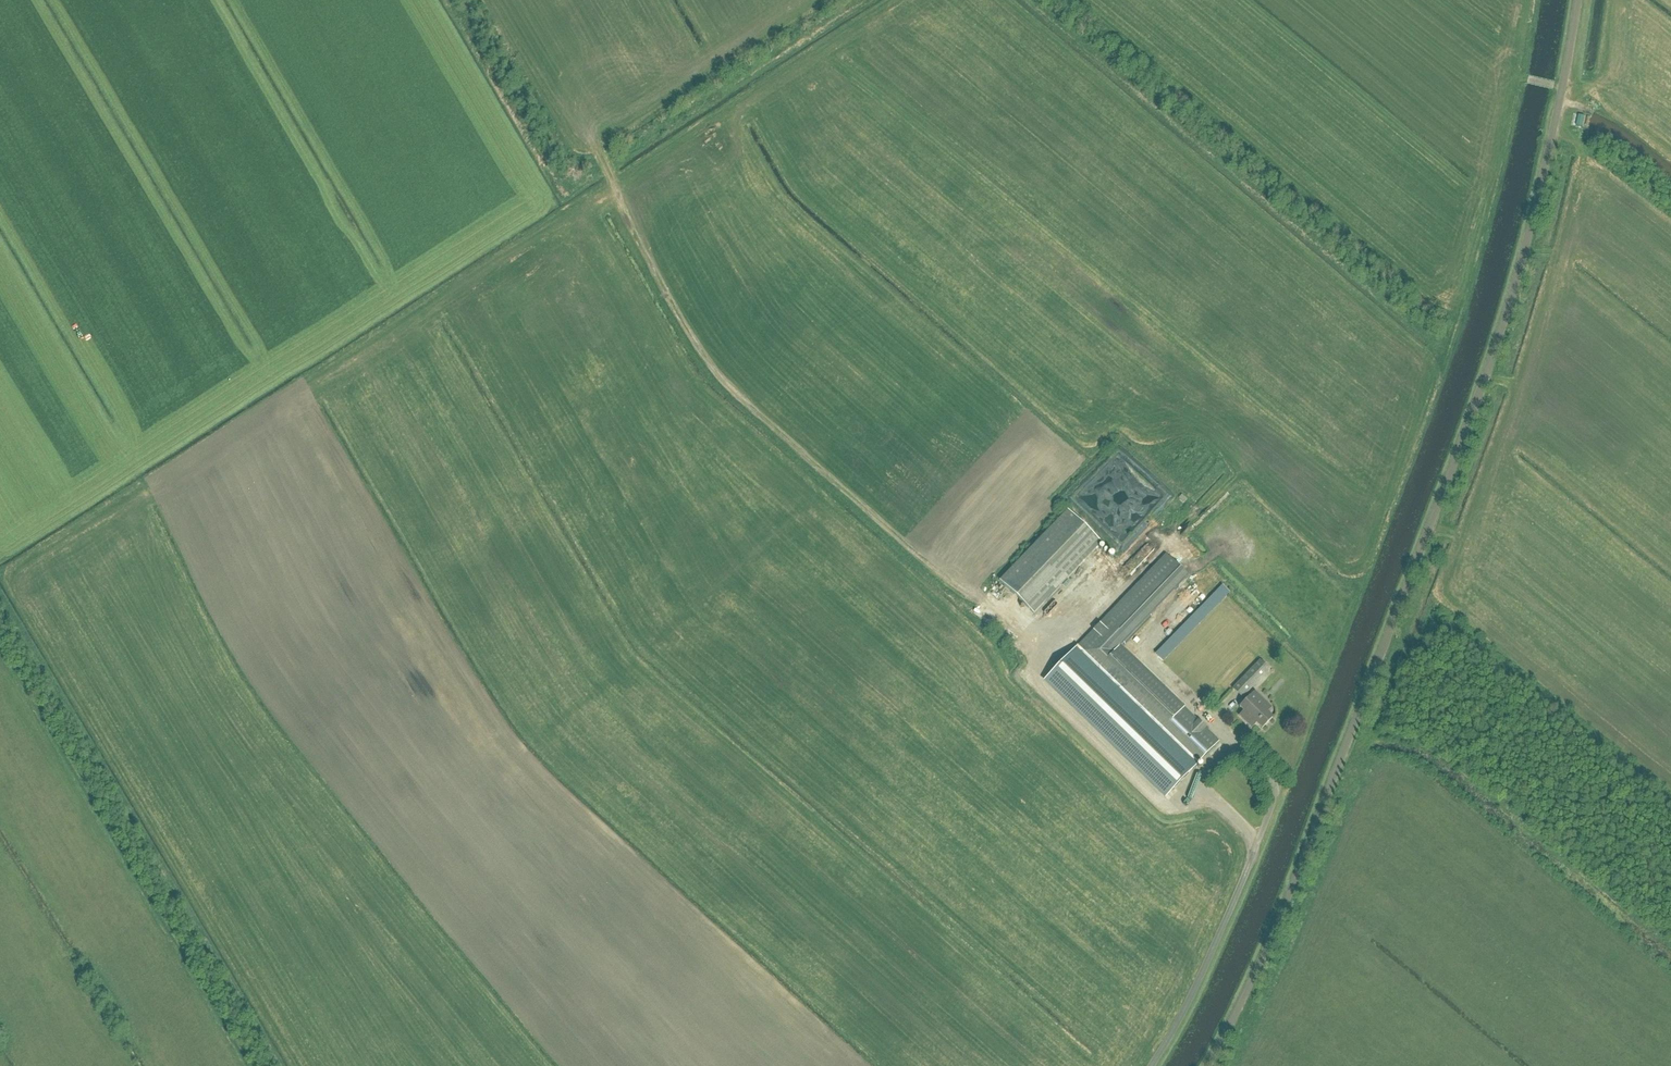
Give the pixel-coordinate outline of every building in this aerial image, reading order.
[(1581,130),(1584,116),(1579,115),(1576,128),(1581,130)] [(1112,459),(1123,452),(1120,446),(1108,453),(1112,459)] [(1145,511),(1151,520),(1180,503),(1174,494),(1145,511)] [(1067,510),(999,581),(1033,614),(1101,543),(1067,510)] [(1024,530),(1020,538),(1026,542),(1031,534),(1024,530)] [(1134,553),(1129,549),(1119,560),(1133,573),(1155,547),(1146,539),(1134,553)] [(1188,577),(1183,572),(1166,555),(1045,681),(1166,797),(1219,742),(1205,729),(1205,728),(1198,721),(1197,721),(1183,708),(1178,713),(1115,652),(1188,577)] [(1200,585),(1196,588),(1203,596),(1207,592),(1200,585)] [(1159,656),(1152,649),(1193,608),(1182,597),(1141,638),(1137,634),(1128,643),(1150,665),(1159,656)] [(1071,622),(1062,630),(1069,638),(1078,629),(1071,622)] [(1242,699),(1270,670),(1259,660),(1232,689),(1242,699)] [(1261,729),(1272,718),(1261,708),(1266,704),(1254,692),(1239,708),(1243,712),(1239,716),(1251,728),(1256,724),(1261,729)]
